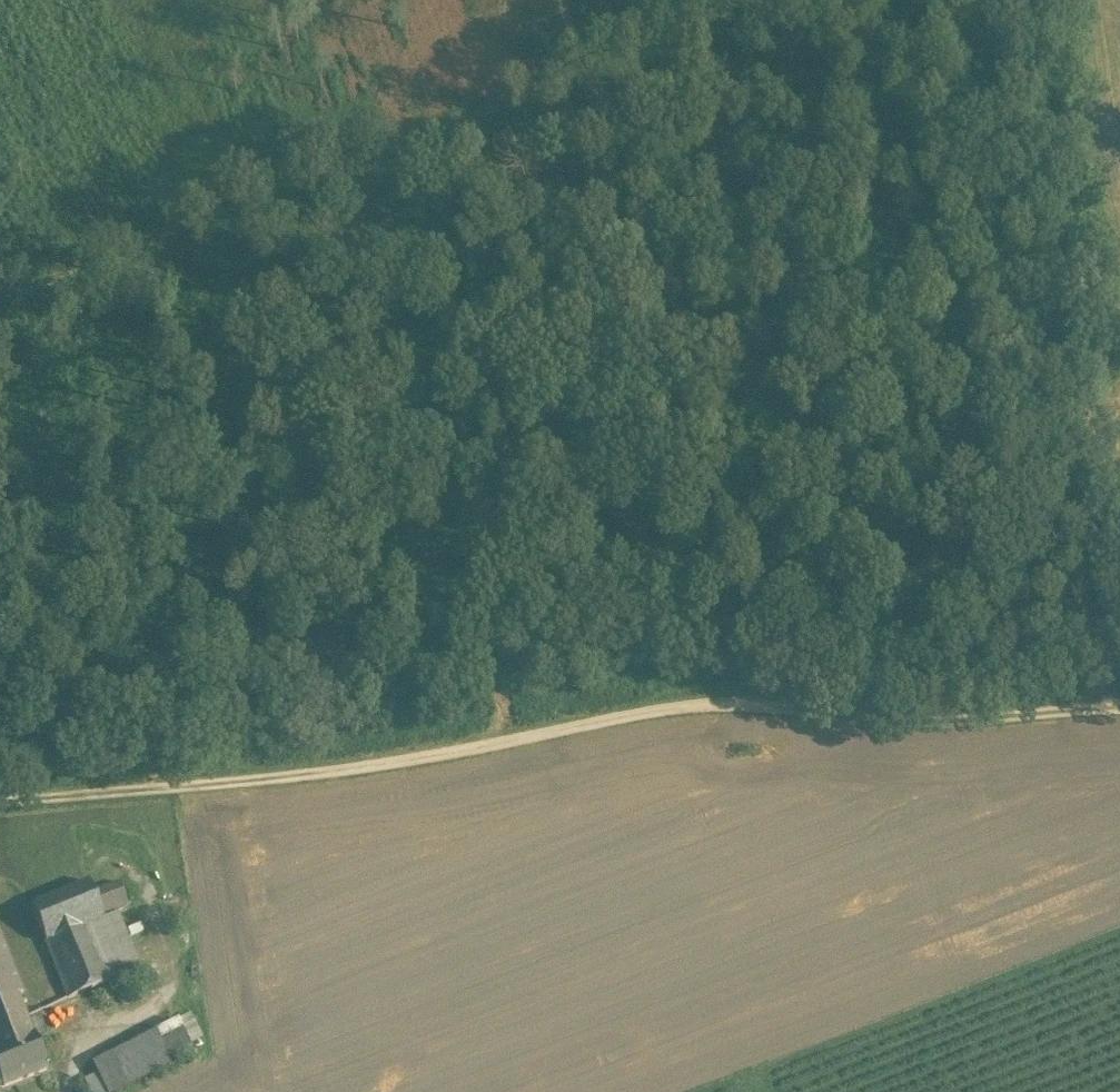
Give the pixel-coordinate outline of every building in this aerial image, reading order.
[(31,904),(59,976),(68,998),(112,980),(89,924),(104,918),(94,894),(89,881),(31,904)] [(89,924),(112,980),(141,968),(119,914),(131,908),(121,883),(94,894),(104,918),(89,924)] [(32,1032),(27,1017),(26,1017),(17,995),(22,993),(0,935),(0,1045),(32,1032)] [(22,993),(17,995),(26,1017),(27,1017),(68,998),(59,976),(22,993)] [(177,1019),(153,1032),(165,1057),(190,1044),(177,1019)] [(3,1083),(3,1085),(47,1068),(33,1032),(32,1032),(0,1045),(0,1084),(3,1083)] [(93,1062),(108,1091),(114,1091),(169,1064),(165,1057),(153,1032),(93,1062)]
